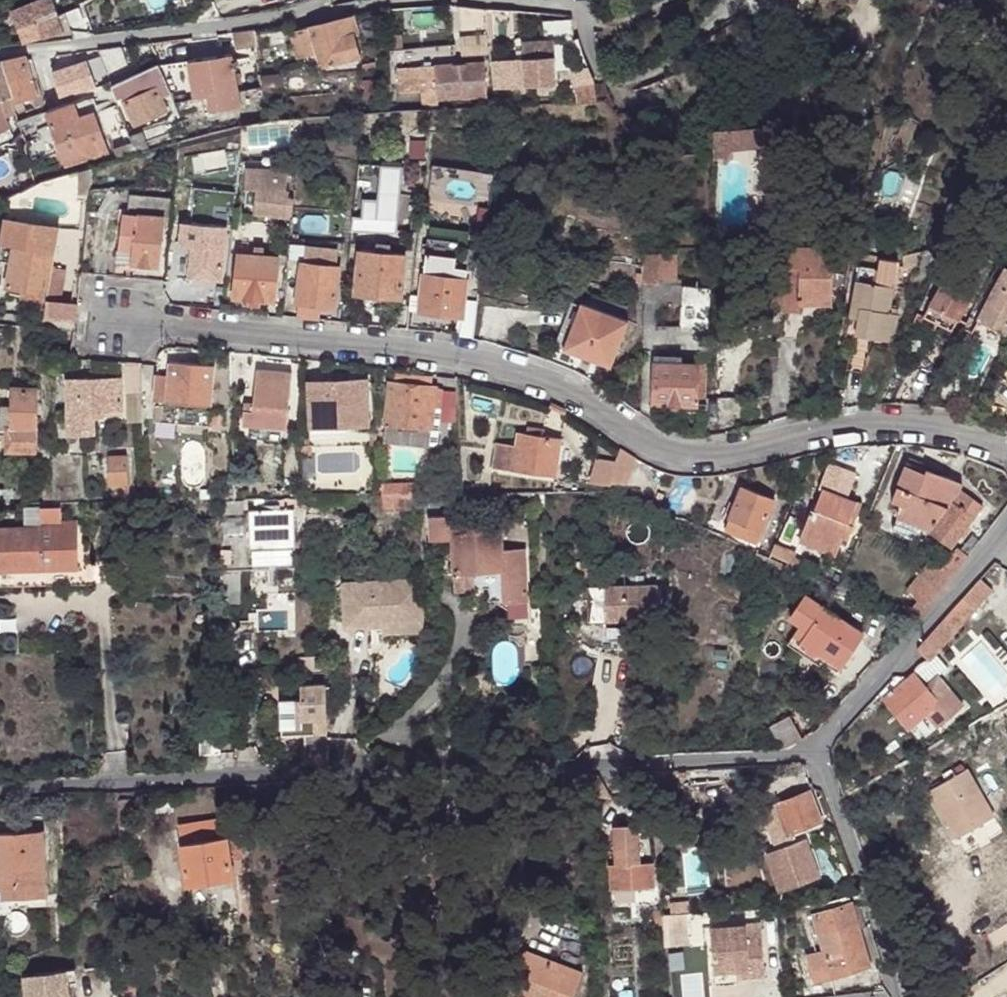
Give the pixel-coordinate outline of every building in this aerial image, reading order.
[(52,0),(38,0),(11,11),(23,44),(44,42),(68,40),(52,0)] [(488,35),(486,9),(458,6),(460,36),(488,35)] [(298,31),(305,58),(318,54),(322,68),(357,57),(351,37),(357,35),(351,15),(336,19),(298,31)] [(552,37),(572,36),(571,16),(543,19),(544,33),(545,38),(552,37)] [(739,22),(714,38),(723,53),(748,37),(739,22)] [(298,31),(291,33),(299,60),(305,58),(298,31)] [(545,38),(544,33),(516,36),(517,42),(520,43),(519,40),(545,38)] [(256,50),(254,34),(247,35),(250,51),(256,50)] [(489,55),(488,35),(460,36),(461,41),(462,56),(489,55)] [(519,40),(520,43),(523,84),(555,82),(552,37),(545,38),(519,40)] [(99,51),(109,79),(131,71),(122,48),(99,51)] [(231,55),(190,62),(195,99),(209,97),(212,113),(240,109),(231,55)] [(24,56),(1,63),(13,105),(31,99),(34,107),(44,104),(45,103),(43,97),(37,77),(31,79),(26,61),(24,56)] [(63,69),(52,72),(58,92),(84,85),(86,91),(108,84),(99,58),(63,69)] [(485,61),(421,66),(423,105),(439,104),(439,100),(487,95),(485,61)] [(0,63),(0,145),(15,136),(6,120),(16,115),(13,105),(1,63),(0,63)] [(373,64),(364,64),(363,73),(372,73),(373,64)] [(169,89),(161,70),(119,91),(137,128),(167,113),(161,99),(171,94),(169,89)] [(52,72),(37,77),(43,97),(58,92),(52,72)] [(279,77),(264,78),(265,91),(279,90),(279,77)] [(376,81),(363,84),(365,96),(378,94),(376,81)] [(596,98),(594,82),(576,85),(577,101),(584,100),(596,98)] [(873,102),(861,101),(859,113),(871,115),(873,102)] [(57,142),(65,167),(107,153),(94,114),(79,119),(74,106),(47,114),(57,142)] [(185,128),(182,121),(173,125),(176,131),(185,128)] [(771,127),(715,131),(714,151),(773,147),(771,127)] [(130,137),(133,145),(136,153),(147,150),(145,144),(141,133),(130,137)] [(147,150),(176,142),(171,134),(145,144),(147,150)] [(136,153),(133,145),(123,149),(125,157),(128,156),(136,153)] [(273,169),(247,169),(246,189),(286,190),(287,170),(273,169)] [(168,173),(153,175),(153,184),(168,182),(168,173)] [(376,185),(358,184),(357,192),(370,192),(393,193),(394,186),(376,185)] [(192,187),(192,210),(231,211),(232,188),(192,187)] [(294,210),(295,198),(282,197),(280,217),(293,218),(294,210)] [(354,217),(352,233),(372,234),(373,231),(396,232),(399,200),(364,198),(362,217),(354,217)] [(399,200),(396,232),(407,233),(408,201),(399,200)] [(164,217),(124,213),(119,248),(134,250),(133,264),(156,267),(164,217)] [(185,278),(221,283),(229,223),(180,217),(176,247),(189,248),(185,278)] [(6,219),(2,241),(15,244),(11,262),(8,286),(22,289),(31,291),(29,298),(45,301),(45,297),(60,300),(65,271),(50,269),(58,228),(6,219)] [(466,232),(432,229),(431,243),(464,248),(466,232)] [(786,266),(786,281),(785,312),(800,312),(801,303),(831,304),(834,247),(829,247),(829,234),(788,233),(786,266)] [(2,241),(0,250),(0,260),(11,262),(15,244),(2,241)] [(378,243),(377,251),(390,252),(391,244),(378,243)] [(264,248),(240,246),(235,298),(274,302),(278,257),(264,256),(264,248)] [(390,252),(377,251),(360,249),(356,295),(400,299),(405,253),(390,252)] [(475,318),(480,270),(455,267),(456,256),(427,253),(422,296),(420,312),(475,318)] [(661,255),(645,254),(644,284),(660,285),(661,255)] [(316,257),(315,264),(328,266),(329,258),(316,257)] [(863,257),(861,266),(878,269),(880,260),(863,257)] [(878,269),(861,266),(852,318),(860,320),(858,336),(890,342),(894,315),(888,314),(897,263),(880,260),(878,269)] [(328,266),(315,264),(302,263),(298,302),(301,303),(322,305),(335,307),(339,267),(328,266)] [(786,266),(776,266),(775,280),(786,281),(786,266)] [(1006,269),(979,320),(1003,333),(1006,335),(1006,334),(1006,269)] [(631,275),(622,273),(618,288),(628,291),(631,275)] [(976,289),(949,274),(925,315),(953,331),(976,289)] [(786,281),(775,280),(775,312),(785,312),(786,281)] [(710,288),(682,288),(681,330),(709,331),(710,288)] [(21,297),(29,298),(31,291),(22,289),(21,297)] [(411,307),(410,311),(420,312),(422,296),(412,294),(411,307)] [(583,304),(578,315),(565,351),(575,355),(611,368),(629,321),(627,320),(628,306),(593,296),(590,306),(583,304)] [(322,305),(301,303),(299,317),(311,317),(320,318),(322,305)] [(565,351),(578,315),(569,312),(556,348),(565,351)] [(979,320),(971,315),(956,345),(987,362),(1003,333),(979,320)] [(158,361),(158,364),(155,401),(189,403),(209,405),(213,405),(216,365),(158,361)] [(141,390),(141,405),(155,405),(155,401),(158,364),(155,364),(140,363),(140,366),(141,390)] [(697,406),(698,366),(681,366),(656,365),(655,405),(697,407),(697,406)] [(141,390),(140,366),(130,366),(130,390),(141,390)] [(697,406),(707,406),(707,400),(708,367),(698,366),(697,406)] [(258,370),(255,402),(254,409),(246,408),(244,424),(287,427),(292,373),(258,370)] [(68,379),(69,417),(94,417),(95,410),(104,409),(122,409),(121,378),(68,379)] [(310,382),(312,427),(345,425),(369,424),(367,379),(310,382)] [(434,405),(435,392),(436,387),(392,383),(386,423),(388,423),(386,441),(429,446),(434,405)] [(36,391),(13,391),(13,405),(2,405),(2,428),(7,429),(7,450),(34,450),(36,391)] [(707,406),(706,436),(711,436),(720,434),(741,430),(739,398),(707,400),(707,406)] [(254,409),(255,402),(247,401),(246,408),(254,409)] [(208,414),(209,405),(189,403),(188,413),(208,414)] [(94,417),(69,417),(69,433),(94,433),(94,417)] [(345,425),(312,427),(313,437),(345,436),(345,425)] [(562,439),(519,433),(516,445),(498,443),(494,467),(556,477),(562,439)] [(610,485),(611,491),(622,495),(628,480),(637,458),(621,448),(615,461),(612,469),(607,468),(608,460),(597,459),(595,469),(593,469),(591,483),(610,485)] [(128,456),(111,457),(113,484),(117,484),(118,494),(129,493),(128,456)] [(925,474),(906,466),(891,501),(902,505),(893,527),(917,537),(922,526),(930,529),(929,531),(951,547),(983,506),(960,490),(962,484),(926,471),(925,474)] [(847,498),(856,475),(839,468),(836,475),(827,471),(820,488),(823,489),(815,509),(812,508),(806,524),(808,526),(805,533),(803,533),(799,542),(836,555),(843,537),(847,539),(862,504),(847,498)] [(383,485),(384,495),(394,495),(402,495),(402,484),(383,485)] [(774,499),(741,487),(725,529),(757,541),(774,499)] [(11,502),(11,488),(0,488),(0,502),(11,502)] [(419,509),(419,494),(406,495),(406,509),(419,509)] [(394,495),(384,495),(384,510),(406,509),(406,495),(402,495),(394,495)] [(234,498),(221,498),(221,513),(244,512),(244,497),(234,498)] [(250,536),(250,549),(254,549),(291,548),(294,548),(293,509),(299,509),(299,497),(279,497),(279,509),(250,510),(250,536)] [(61,501),(51,501),(40,502),(41,527),(0,528),(0,585),(79,583),(77,521),(62,521),(61,501)] [(309,529),(323,528),(322,513),(309,513),(309,529)] [(495,513),(429,516),(430,540),(452,539),(455,591),(489,589),(490,595),(490,600),(503,599),(504,603),(527,601),(524,548),(503,550),(502,530),(496,530),(495,513)] [(221,537),(220,570),(250,569),(250,549),(250,536),(221,537)] [(946,584),(973,549),(965,544),(957,555),(944,570),(931,560),(914,583),(935,599),(946,584)] [(774,546),(770,556),(790,564),(794,554),(774,546)] [(291,548),(254,549),(254,564),(292,563),(291,548)] [(786,579),(791,568),(756,554),(751,566),(786,581),(786,579)] [(419,581),(344,583),(345,628),(383,627),(383,623),(421,622),(421,607),(419,602),(419,581)] [(920,598),(929,605),(935,599),(914,583),(909,590),(920,598)] [(856,591),(840,584),(839,584),(835,593),(852,600),(856,591)] [(623,585),(602,586),(602,621),(658,619),(657,585),(623,585)] [(602,621),(602,586),(589,587),(590,621),(602,621)] [(946,614),(959,625),(985,596),(973,586),(946,614)] [(791,618),(801,624),(809,629),(802,640),(826,657),(840,667),(863,634),(806,595),(791,618)] [(909,613),(920,617),(929,605),(920,598),(909,613)] [(946,614),(917,647),(929,660),(959,625),(946,614)] [(421,622),(383,623),(383,627),(383,634),(421,633),(421,622)] [(809,629),(801,624),(787,643),(820,665),(826,657),(802,640),(809,629)] [(326,673),(301,674),(301,700),(281,701),(282,736),(315,735),(315,748),(315,764),(323,764),(328,764),(327,733),(326,673)] [(933,706),(950,691),(937,676),(924,686),(913,675),(886,698),(909,725),(933,706)] [(961,705),(950,691),(933,706),(944,719),(961,705)] [(771,726),(784,748),(802,738),(789,716),(771,726)] [(201,723),(200,755),(219,754),(219,722),(201,723)] [(943,775),(946,781),(929,791),(957,837),(995,816),(968,769),(953,777),(950,771),(943,775)] [(678,771),(670,771),(671,778),(678,779),(678,771)] [(805,794),(757,812),(774,850),(763,854),(776,893),(820,878),(805,838),(790,844),(787,835),(817,823),(805,794)] [(228,861),(224,838),(221,821),(179,827),(187,884),(230,877),(228,861)] [(615,826),(614,865),(638,864),(639,827),(615,826)] [(0,833),(0,897),(46,897),(43,832),(0,833)] [(237,836),(224,838),(228,861),(240,858),(237,836)] [(638,864),(614,865),(608,864),(609,889),(613,889),(633,889),(652,889),(651,864),(638,864)] [(633,889),(613,889),(613,900),(634,900),(633,889)] [(46,907),(46,897),(0,897),(0,908),(46,907)] [(847,904),(846,897),(817,905),(819,912),(847,904)] [(867,967),(847,904),(819,912),(811,916),(822,956),(828,977),(867,967)] [(661,916),(664,942),(687,941),(684,912),(661,916)] [(759,925),(709,927),(714,973),(736,972),(736,980),(763,978),(759,925)] [(518,959),(506,990),(503,995),(507,996),(570,996),(580,974),(523,950),(518,959)] [(506,990),(518,959),(502,953),(490,983),(506,990)] [(805,961),(810,981),(826,979),(828,977),(822,956),(805,961)] [(74,967),(64,969),(66,982),(75,981),(74,967)] [(64,969),(22,973),(26,996),(67,996),(66,982),(64,969)]
